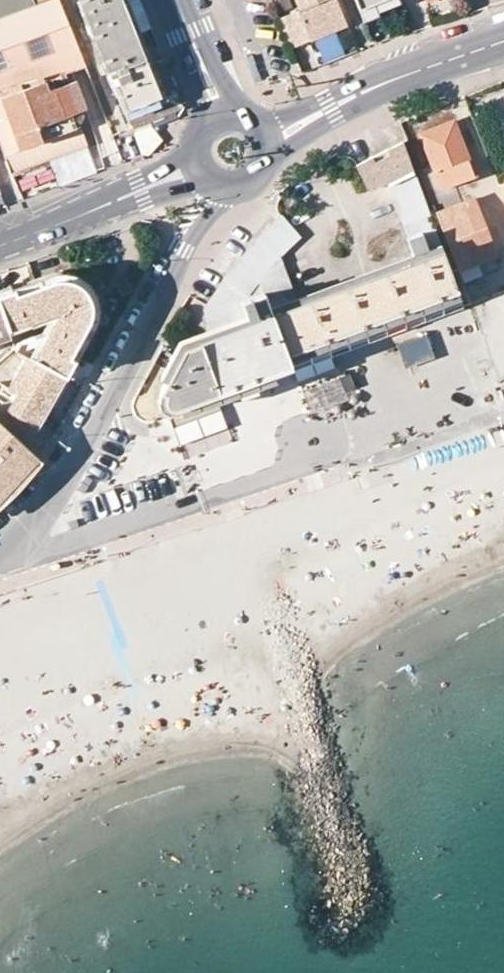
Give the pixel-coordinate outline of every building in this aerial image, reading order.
[(70,22),(61,0),(43,0),(36,3),(0,16),(0,48),(70,22)] [(36,3),(35,0),(0,0),(0,16),(36,3)] [(86,12),(82,13),(87,25),(91,24),(105,59),(116,89),(112,92),(117,104),(122,103),(131,128),(155,119),(184,107),(164,58),(153,62),(150,56),(144,58),(121,0),(82,0),(86,12)] [(144,58),(150,56),(141,32),(128,0),(121,0),(144,58)] [(141,32),(151,27),(140,0),(128,0),(141,32)] [(312,6),(309,0),(299,0),(303,10),(312,6)] [(312,6),(303,10),(300,11),(312,40),(328,33),(348,25),(338,0),(309,0),(312,6)] [(364,17),(381,10),(404,2),(403,0),(357,0),(364,17)] [(290,43),(304,38),(296,13),(281,18),(290,43)] [(0,48),(0,86),(54,66),(56,70),(84,60),(70,22),(0,48)] [(337,35),(316,40),(322,62),(343,56),(337,35)] [(74,76),(67,78),(58,81),(57,76),(0,97),(0,138),(5,152),(47,137),(83,123),(90,121),(74,76)] [(441,128),(422,135),(444,189),(476,176),(454,122),(441,128)] [(90,142),(83,123),(47,137),(5,152),(12,170),(89,142),(90,142)] [(389,183),(417,260),(273,314),(288,354),(292,365),(295,372),(333,358),(327,339),(458,291),(404,143),(358,165),(371,190),(389,183)] [(457,262),(494,248),(474,200),(438,214),(457,262)] [(272,309),(298,300),(284,262),(283,258),(285,253),(302,237),(282,215),(274,222),(266,231),(249,248),(271,308),(272,309)] [(211,330),(271,308),(249,248),(227,277),(204,309),(211,330)] [(457,262),(461,273),(498,258),(494,248),(457,262)] [(99,316),(100,306),(98,296),(95,290),(90,282),(83,276),(75,272),(69,270),(60,270),(50,273),(12,287),(16,295),(42,285),(55,280),(67,280),(75,282),(83,287),(88,294),(90,300),(90,307),(89,316),(85,325),(79,337),(68,356),(75,359),(99,316)] [(8,327),(61,308),(34,358),(67,375),(75,359),(68,356),(79,337),(85,325),(89,316),(90,307),(90,300),(88,294),(83,287),(75,282),(67,280),(55,280),(42,285),(16,295),(12,287),(0,291),(0,305),(8,327)] [(464,307),(458,291),(327,339),(333,358),(366,345),(464,307)] [(10,334),(8,327),(0,305),(0,338),(10,334)] [(288,354),(273,314),(186,347),(162,389),(168,393),(166,396),(166,400),(168,403),(172,406),(179,406),(275,372),(271,360),(288,354)] [(428,330),(397,342),(406,364),(437,352),(428,330)] [(39,425),(67,375),(34,358),(27,354),(8,388),(17,393),(9,409),(39,425)] [(271,360),(275,372),(292,365),(288,354),(271,360)] [(20,481),(29,471),(15,457),(26,445),(12,432),(0,421),(0,501),(20,481)] [(40,458),(26,445),(15,457),(29,471),(40,458)]
